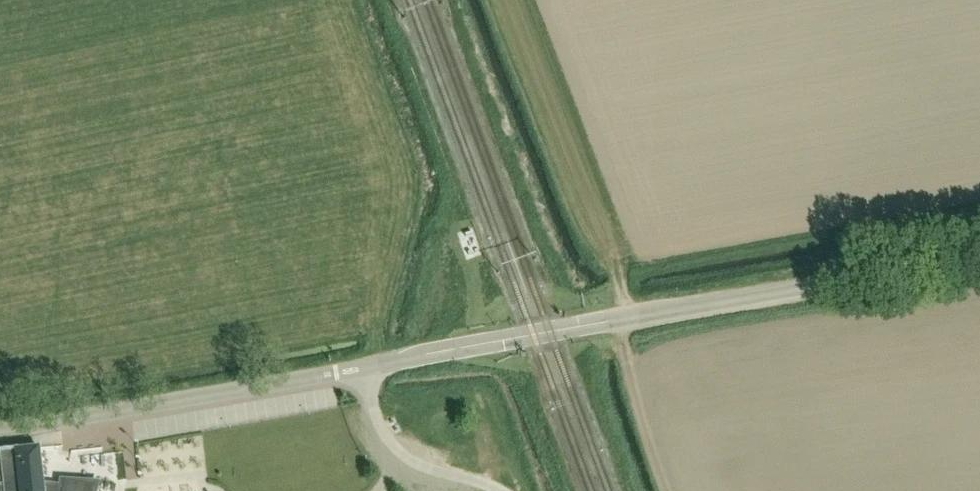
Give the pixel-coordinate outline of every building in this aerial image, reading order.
[(38,448),(0,453),(0,490),(44,490),(38,448)]
